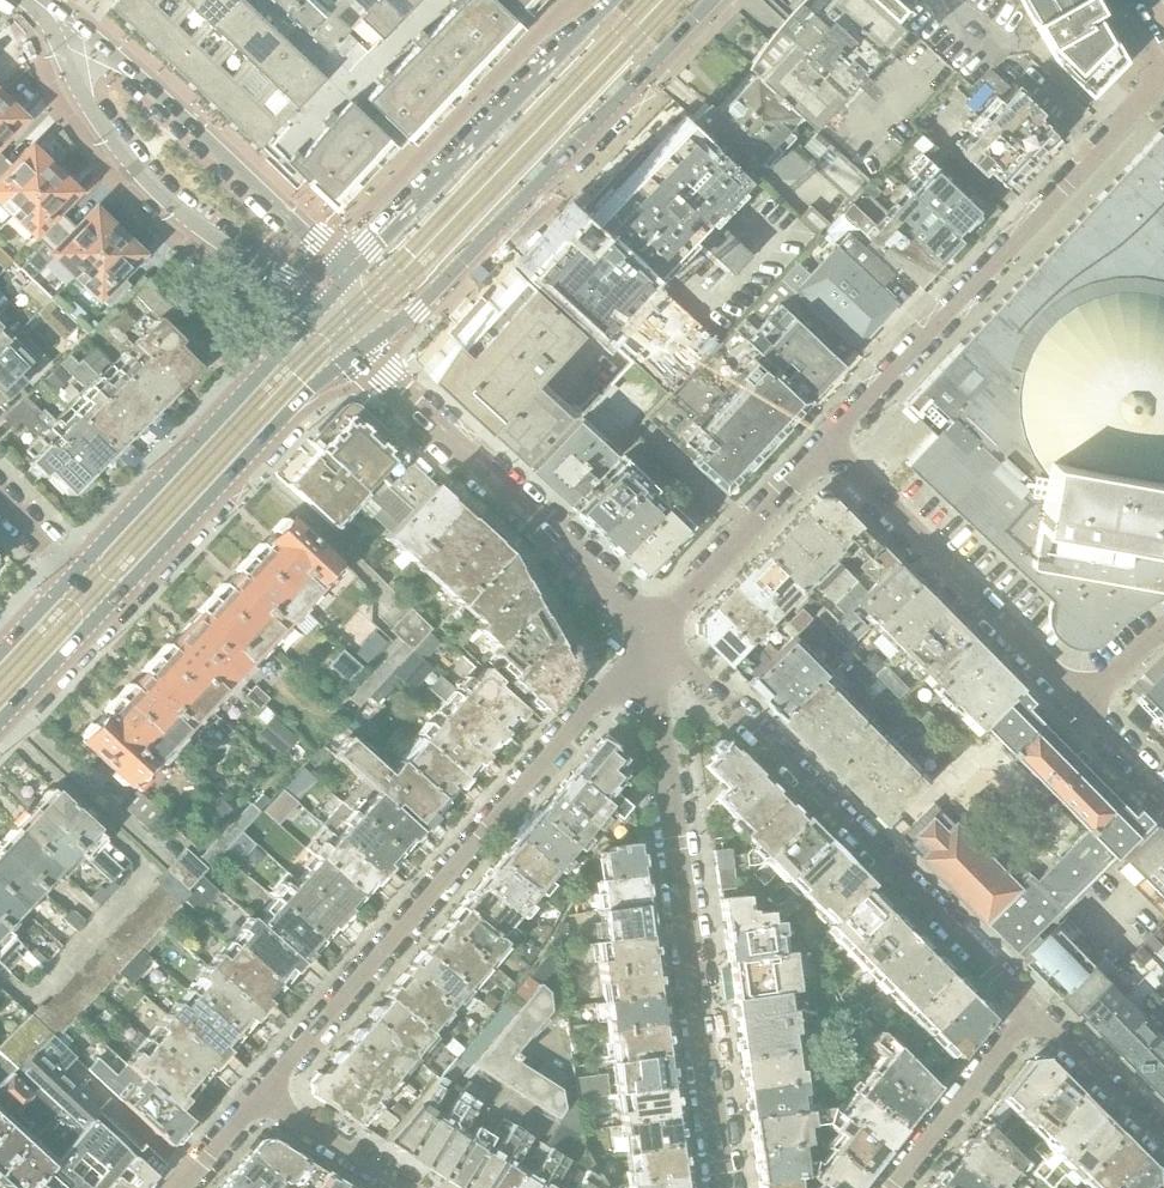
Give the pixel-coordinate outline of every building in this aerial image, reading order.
[(134,27),(156,4),(160,0),(120,0),(118,1),(113,7),(134,27)] [(155,47),(177,24),(176,24),(193,6),(194,6),(199,0),(187,0),(188,0),(171,18),(156,4),(134,27),(155,47)] [(198,44),(197,44),(215,26),(240,0),(199,0),(194,6),(208,20),(191,38),(177,24),(155,47),(176,67),(198,44)] [(218,64),(235,46),(236,46),(263,17),(245,0),(240,0),(215,26),(229,40),(212,58),(198,44),(176,67),(197,87),(218,64)] [(287,13),(299,0),(274,0),(287,13)] [(330,9),(320,0),(299,0),(287,13),(308,33),(330,9)] [(330,9),(308,33),(329,53),(334,48),(344,57),(357,43),(347,34),(351,30),(337,16),(352,0),(339,0),(330,10),(330,9)] [(368,11),(379,0),(356,0),(368,11)] [(403,17),(385,0),(379,0),(368,11),(369,12),(362,18),(383,39),(403,17)] [(403,17),(419,0),(385,0),(403,17)] [(480,59),(485,63),(522,24),(497,0),(451,0),(449,3),(453,7),(440,21),(480,59)] [(528,12),(540,0),(515,0),(528,12)] [(744,165),(755,154),(761,159),(789,131),(783,125),(795,112),(802,118),(811,126),(870,62),(873,65),(894,41),(891,39),(904,25),(887,10),(896,0),(802,0),(783,19),(768,38),(747,68),(751,71),(714,110),(705,102),(691,116),(744,165)] [(1055,60),(1091,96),(1127,59),(1122,53),(1092,0),(1020,0),(1055,60)] [(197,87),(218,107),(240,84),(239,83),(256,66),(284,37),(263,17),(236,46),(250,60),(233,78),(218,64),(197,87)] [(403,59),(443,97),(480,59),(440,21),(427,35),(423,30),(412,41),(417,45),(403,59)] [(239,127),(260,104),(260,103),(277,85),(278,86),(305,57),(284,37),(256,66),(271,80),(254,97),(240,84),(218,107),(239,127)] [(275,117),(260,104),(239,127),(260,147),(281,125),(326,77),(305,57),(278,86),(292,99),(275,117)] [(445,99),(443,97),(403,59),(391,73),(386,68),(376,79),(381,83),(367,98),(406,136),(412,141),(430,121),(425,116),(429,112),(431,113),(445,99)] [(981,114),(1031,162),(1045,147),(1045,141),(1054,131),(1036,115),(1040,110),(1015,87),(1001,101),(997,97),(981,114)] [(17,124),(11,118),(15,115),(12,112),(11,107),(5,101),(1,101),(0,100),(0,142),(17,124)] [(327,116),(380,167),(394,153),(385,144),(391,139),(378,127),(351,101),(337,115),(332,111),(327,116)] [(1020,174),(1031,162),(981,114),(967,129),(971,132),(957,147),(986,174),(990,170),(1004,184),(1013,174),(1020,174)] [(579,212),(644,275),(646,273),(688,230),(733,273),(752,253),(707,210),(743,172),(740,169),(744,165),(691,116),(690,115),(688,116),(689,117),(688,118),(686,116),(647,156),(626,178),(619,170),(589,201),(579,212)] [(362,186),(380,167),(327,116),(322,122),(327,126),(314,140),(362,186)] [(1161,134),(1160,133),(1160,132),(1122,172),(1123,172),(1116,180),(1115,179),(1112,183),(1105,191),(1104,190),(1095,200),(1096,201),(1089,208),(1088,208),(1084,212),(1085,212),(1078,220),(1077,219),(1074,223),(1075,223),(1068,231),(1067,230),(1063,234),(1064,235),(1057,242),(1056,242),(1053,245),(1053,246),(1046,253),(1042,257),(1043,257),(1036,265),(1035,264),(1031,268),(1032,269),(1025,276),(1024,275),(1021,279),(1022,280),(1015,287),(1014,287),(1010,290),(1011,291),(1004,299),(1003,298),(1000,302),(993,310),(993,309),(989,313),(990,314),(983,321),(982,320),(978,324),(979,325),(972,333),(971,332),(968,336),(969,336),(962,344),(961,343),(903,404),(933,433),(920,447),(905,463),(1048,598),(1046,607),(1046,615),(1048,623),(1052,630),(1058,636),(1064,641),(1072,644),(1080,645),(1088,645),(1096,642),(1103,637),(1108,631),(1125,617),(1144,603),(1163,591),(1163,137),(1161,134)] [(362,186),(314,140),(301,154),(296,149),(286,160),(306,179),(310,175),(316,180),(310,186),(330,206),(337,199),(344,206),(362,186)] [(906,187),(955,233),(966,221),(974,223),(981,216),(980,216),(978,208),(979,207),(966,195),(967,194),(937,166),(947,156),(932,142),(908,167),(914,173),(904,184),(906,187)] [(822,175),(841,154),(831,145),(812,166),(822,175)] [(822,175),(832,184),(850,163),(841,154),(822,175)] [(8,217),(52,173),(51,171),(50,166),(44,161),(39,160),(37,158),(33,161),(26,155),(13,169),(2,158),(0,160),(0,209),(8,217)] [(841,192),(860,172),(850,163),(832,184),(841,192)] [(860,172),(841,192),(851,201),(870,180),(860,172)] [(43,245),(67,221),(56,211),(70,197),(64,191),(68,187),(65,185),(64,180),(58,175),(54,174),(52,173),(8,217),(33,242),(37,238),(43,245)] [(957,235),(955,233),(906,187),(885,209),(888,212),(935,258),(944,249),(950,248),(950,249),(956,242),(956,236),(957,235)] [(935,264),(935,258),(888,212),(876,225),(852,202),(842,213),(915,282),(924,272),(928,270),(929,271),(935,264)] [(832,225),(811,205),(801,216),(822,235),(832,225)] [(638,283),(644,275),(579,212),(576,214),(544,251),(543,250),(531,263),(534,266),(547,278),(557,266),(608,315),(638,283)] [(46,254),(72,280),(116,235),(115,233),(114,229),(108,223),(104,222),(101,220),(97,224),(90,217),(77,231),(67,221),(43,245),(49,251),(46,254)] [(899,303),(880,285),(893,273),(849,233),(837,244),(835,242),(830,248),(831,249),(799,284),(798,283),(793,288),(799,294),(798,295),(818,314),(851,345),(852,344),(856,348),(872,331),(899,303)] [(109,307),(130,286),(129,285),(123,279),(125,277),(121,273),(134,260),(128,253),(132,249),(129,247),(128,243),(123,237),(118,236),(116,235),(72,280),(90,297),(98,305),(101,301),(108,308),(109,307)] [(0,275),(0,290),(12,278),(24,289),(33,281),(14,262),(0,275)] [(573,322),(515,269),(423,369),(524,461),(572,409),(530,369),(573,322)] [(785,303),(796,292),(781,278),(752,310),(762,318),(780,298),(785,303)] [(133,344),(178,390),(187,382),(191,382),(196,377),(196,373),(200,369),(177,347),(182,342),(169,329),(183,316),(147,280),(133,294),(158,318),(133,344)] [(52,299),(33,281),(24,289),(22,291),(42,310),(51,300),(52,299)] [(42,310),(38,313),(40,315),(39,317),(63,341),(78,327),(51,300),(42,310)] [(780,303),(746,339),(808,398),(808,399),(843,362),(780,303)] [(107,318),(115,326),(123,334),(135,322),(121,308),(115,313),(113,311),(107,318)] [(12,338),(1,326),(8,319),(5,315),(1,311),(0,313),(0,350),(12,338)] [(127,338),(123,334),(115,326),(110,331),(122,343),(127,338)] [(808,398),(746,339),(735,328),(722,342),(723,343),(717,349),(727,358),(740,344),(744,347),(731,361),(769,397),(724,444),(694,416),(679,432),(695,448),(689,455),(724,487),(747,463),(748,464),(786,424),(784,422),(808,398)] [(0,350),(0,405),(17,388),(22,384),(18,379),(30,367),(44,380),(64,360),(71,352),(58,339),(41,356),(33,348),(27,353),(20,347),(12,338),(0,350)] [(169,399),(178,390),(133,344),(112,365),(159,413),(169,403),(169,399)] [(159,413),(112,365),(99,378),(82,361),(78,364),(70,356),(66,360),(136,431),(143,424),(148,425),(159,413)] [(127,441),(136,431),(66,360),(61,365),(86,391),(69,408),(116,456),(127,445),(127,441)] [(57,391),(71,378),(60,366),(46,380),(57,391)] [(614,383),(602,396),(607,400),(619,388),(614,383)] [(602,396),(595,402),(600,407),(607,400),(602,396)] [(116,456),(69,408),(55,422),(44,410),(42,412),(26,397),(21,403),(92,475),(101,467),(105,467),(116,456)] [(595,402),(589,409),(594,414),(600,407),(595,402)] [(83,484),(92,475),(21,403),(3,420),(14,430),(21,423),(37,439),(25,451),(33,459),(28,463),(43,479),(48,474),(70,497),(74,493),(78,493),(84,488),(83,484)] [(319,452),(373,501),(399,524),(433,486),(412,466),(407,470),(405,468),(407,463),(408,458),(406,453),(403,449),(360,410),(355,406),(351,406),(347,407),(343,409),(319,435),(318,434),(310,443),(311,444),(310,444),(319,452)] [(569,502),(616,452),(579,418),(531,468),(569,502)] [(373,501),(319,452),(311,460),(312,461),(289,485),(287,487),(289,488),(331,527),(354,503),(364,511),(373,501)] [(599,530),(650,477),(625,454),(620,460),(619,459),(574,507),(576,508),(599,530)] [(659,486),(650,477),(599,530),(598,530),(621,552),(670,499),(670,498),(667,501),(656,489),(659,486)] [(399,552),(410,561),(458,509),(433,486),(399,524),(390,532),(385,538),(400,551),(399,552)] [(817,495),(804,509),(841,544),(849,536),(860,546),(850,556),(859,564),(880,544),(831,495),(831,494),(817,495)] [(670,499),(621,552),(620,552),(642,574),(643,573),(644,574),(646,575),(689,529),(688,528),(694,522),(670,499)] [(364,511),(371,518),(373,517),(390,532),(399,524),(373,501),(364,511)] [(435,583),(483,532),(458,509),(410,561),(420,571),(421,570),(435,583)] [(804,509),(784,531),(821,566),(827,572),(850,595),(856,601),(866,591),(857,581),(858,580),(833,555),(840,547),(842,545),(841,544),(804,509)] [(248,558),(302,608),(340,568),(289,521),(287,523),(283,520),(273,531),(276,534),(275,536),(274,535),(264,545),(265,546),(263,548),(260,545),(248,558)] [(784,531),(765,551),(802,586),(810,578),(816,584),(835,603),(845,613),(852,605),(856,601),(850,595),(827,572),(821,566),(784,531)] [(448,596),(459,606),(506,553),(483,532),(435,583),(449,596),(448,596)] [(859,564),(858,565),(876,583),(898,562),(880,544),(859,564)] [(765,551),(734,583),(753,601),(763,590),(782,608),(803,587),(802,586),(765,551)] [(480,624),(521,579),(507,554),(506,553),(459,606),(460,606),(480,624)] [(313,618),(302,608),(248,558),(235,571),(239,574),(237,576),(236,575),(226,585),(227,586),(226,588),(222,585),(210,598),(264,649),(283,628),(288,633),(296,624),(307,634),(317,623),(323,628),(318,634),(322,637),(327,631),(313,618)] [(845,613),(828,629),(840,640),(847,648),(849,649),(850,648),(857,641),(847,632),(851,627),(859,619),(863,623),(869,628),(873,624),(917,581),(898,562),(876,583),(867,591),(866,591),(856,601),(852,605),(845,613)] [(476,630),(496,649),(536,606),(521,579),(480,624),(477,628),(476,630)] [(917,581),(873,624),(900,652),(914,666),(917,662),(929,674),(969,634),(944,609),(917,581)] [(734,583),(714,605),(751,640),(769,658),(775,652),(756,634),(772,619),(777,628),(785,619),(780,611),(782,608),(763,590),(753,601),(734,583)] [(209,708),(264,649),(210,598),(198,611),(201,614),(190,626),(189,625),(180,636),(181,636),(170,648),(166,645),(154,657),(209,708)] [(700,619),(700,633),(747,681),(752,676),(769,658),(751,640),(714,605),(700,619)] [(513,673),(551,633),(536,606),(496,649),(492,654),(513,673)] [(400,619),(422,639),(429,632),(432,629),(411,609),(410,609),(400,619)] [(402,642),(411,651),(422,639),(400,619),(390,631),(402,642)] [(784,626),(779,631),(788,640),(793,636),(784,626)] [(462,647),(472,635),(466,629),(455,641),(462,647)] [(422,639),(411,651),(424,662),(441,643),(429,632),(422,639)] [(509,678),(529,697),(565,658),(551,633),(513,673),(509,678)] [(769,658),(752,676),(766,689),(761,695),(782,715),(822,676),(829,668),(828,667),(796,634),(793,636),(788,640),(775,652),(769,658)] [(969,634),(929,674),(933,679),(930,683),(951,704),(966,719),(970,715),(980,726),(983,722),(1020,686),(1007,672),(995,660),(969,634)] [(411,651),(402,642),(397,647),(406,656),(411,651)] [(366,643),(356,654),(367,664),(377,653),(366,643)] [(406,656),(397,647),(392,652),(402,661),(406,656)] [(402,661),(392,652),(387,658),(397,666),(402,661)] [(294,666),(280,653),(275,658),(289,671),(294,666)] [(565,658),(529,697),(534,702),(533,703),(547,714),(567,690),(572,683),(574,675),(574,667),(573,659),(572,656),(570,653),(570,654),(565,658)] [(347,654),(335,667),(351,681),(354,677),(356,679),(361,674),(358,672),(362,668),(347,654)] [(413,675),(423,664),(413,655),(403,666),(413,675)] [(1131,689),(1139,697),(1145,702),(1163,722),(1163,656),(1131,689)] [(171,748),(209,708),(154,657),(142,671),(145,674),(143,676),(142,675),(133,686),(134,687),(132,688),(128,685),(116,698),(171,748)] [(397,666),(387,658),(383,663),(392,671),(397,666)] [(392,671),(383,663),(378,668),(387,677),(391,673),(392,671)] [(864,684),(873,674),(863,664),(854,674),(864,684)] [(895,678),(885,667),(876,675),(887,686),(895,678)] [(387,677),(378,668),(373,673),(383,682),(387,677)] [(461,694),(506,734),(525,712),(496,686),(500,681),(484,668),(461,694)] [(383,682),(373,673),(368,678),(378,687),(383,682)] [(373,692),(369,696),(377,704),(399,681),(391,673),(387,677),(383,682),(378,687),(373,692)] [(487,756),(506,734),(461,694),(441,676),(430,689),(450,707),(441,717),(487,756)] [(822,676),(782,715),(808,742),(833,767),(873,727),(865,720),(869,716),(852,699),(832,680),(829,683),(822,676)] [(378,687),(368,678),(364,683),(373,692),(378,687)] [(373,692),(364,683),(359,688),(368,697),(369,696),(373,692)] [(251,691),(265,704),(270,699),(256,686),(251,691)] [(1038,881),(1064,906),(1115,856),(1152,820),(1140,807),(1134,813),(1086,764),(1091,759),(1081,750),(1076,754),(1028,706),(1034,700),(1020,686),(983,722),(1090,830),(1038,881)] [(368,697),(359,688),(354,693),(364,702),(368,697)] [(265,704),(251,691),(246,696),(260,709),(265,704)] [(364,702),(354,693),(349,698),(359,707),(364,702)] [(171,748),(116,698),(104,711),(108,714),(106,716),(105,715),(95,726),(96,727),(95,728),(91,725),(81,736),(84,739),(81,743),(115,773),(112,776),(122,786),(126,783),(133,789),(171,748)] [(362,724),(369,710),(362,706),(355,719),(362,724)] [(344,724),(353,714),(347,708),(340,708),(334,715),(344,724)] [(234,731),(219,717),(214,723),(228,736),(234,731)] [(273,717),(257,735),(281,757),(298,739),(273,717)] [(487,756),(441,717),(421,741),(466,781),(487,756)] [(935,735),(945,725),(938,718),(928,728),(935,735)] [(916,739),(927,728),(920,720),(909,731),(916,739)] [(873,727),(833,767),(885,820),(925,780),(918,773),(922,769),(887,733),(883,737),(873,727)] [(927,730),(917,741),(926,750),(936,739),(927,730)] [(610,806),(607,810),(620,821),(632,807),(613,791),(629,772),(620,765),(624,761),(615,754),(616,753),(616,752),(619,748),(605,736),(602,740),(601,739),(572,774),(610,806)] [(432,819),(447,802),(401,763),(399,761),(387,775),(347,738),(333,755),(375,793),(392,808),(395,804),(423,829),(432,819)] [(724,810),(760,775),(727,742),(724,745),(720,741),(715,740),(710,746),(709,751),(714,755),(711,758),(713,759),(705,767),(721,782),(727,789),(715,801),(724,810)] [(466,781),(421,741),(401,763),(447,802),(458,790),(466,781)] [(196,771),(182,758),(177,763),(191,776),(196,771)] [(314,777),(304,768),(295,777),(300,783),(309,782),(314,777)] [(610,806),(572,774),(554,795),(592,827),(607,810),(610,806)] [(747,832),(782,797),(760,775),(724,810),(727,813),(727,812),(747,832)] [(27,814),(15,828),(62,872),(67,877),(85,858),(88,861),(89,860),(94,865),(112,846),(50,790),(36,804),(35,803),(26,813),(27,814)] [(282,790),(262,812),(277,824),(296,803),(282,790)] [(165,816),(137,791),(123,807),(150,832),(165,816)] [(356,815),(401,855),(421,833),(392,808),(375,793),(356,815)] [(574,848),(592,827),(554,795),(536,816),(574,848)] [(764,858),(803,819),(782,797),(747,832),(743,836),(764,858)] [(232,810),(219,798),(199,819),(212,831),(232,810)] [(260,813),(251,804),(246,810),(255,818),(260,813)] [(1064,906),(1038,881),(1033,875),(1019,888),(936,804),(902,837),(986,921),(1017,952),(1018,951),(1019,952),(1064,907),(1064,906)] [(255,818),(246,810),(241,815),(250,823),(255,818)] [(250,823),(241,815),(236,820),(245,828),(250,823)] [(380,878),(401,855),(356,815),(346,826),(337,817),(327,828),(337,836),(336,838),(380,878)] [(574,848),(536,816),(516,840),(554,872),(574,848)] [(764,858),(785,879),(824,841),(803,819),(764,858)] [(245,828),(236,820),(231,825),(241,834),(241,833),(245,828)] [(241,834),(231,825),(227,830),(236,839),(241,834)] [(1163,854),(1163,834),(1157,826),(1116,868),(1133,885),(1163,854)] [(15,828),(0,844),(0,888),(25,911),(62,872),(15,828)] [(236,839),(227,830),(222,835),(231,844),(236,839)] [(231,844),(222,835),(217,841),(226,849),(231,844)] [(380,878),(336,838),(317,859),(361,899),(380,878)] [(718,839),(711,840),(713,852),(720,851),(718,839)] [(535,893),(554,872),(516,840),(498,861),(535,893)] [(226,849),(217,841),(212,846),(221,854),(226,849)] [(807,902),(847,863),(824,841),(785,879),(807,902)] [(605,879),(644,874),(639,844),(638,843),(610,847),(601,853),(605,879)] [(221,854),(212,846),(207,851),(217,859),(221,854)] [(201,876),(207,870),(198,861),(186,850),(176,861),(197,881),(201,876)] [(716,870),(763,863),(761,858),(746,861),(745,854),(730,857),(729,850),(720,851),(713,852),(716,870)] [(217,859),(207,851),(203,856),(212,865),(217,859)] [(1163,889),(1163,854),(1133,885),(1150,903),(1163,889)] [(212,865),(203,856),(198,861),(207,870),(212,865)] [(342,921),(361,899),(317,859),(297,881),(342,921)] [(176,861),(167,871),(187,890),(197,881),(176,861)] [(535,893),(498,861),(479,884),(516,916),(535,893)] [(763,863),(716,870),(719,891),(735,889),(734,881),(749,878),(747,872),(764,869),(763,863)] [(807,902),(830,924),(863,891),(869,886),(847,863),(807,902)] [(167,871),(158,880),(183,903),(185,901),(191,894),(187,890),(167,871)] [(323,942),(342,921),(297,881),(296,881),(287,873),(279,882),(288,890),(278,902),(323,942)] [(648,903),(644,874),(605,879),(598,881),(602,909),(648,903)] [(187,890),(191,894),(185,901),(200,915),(213,901),(218,896),(220,893),(201,876),(197,881),(187,890)] [(183,903),(158,880),(157,881),(159,886),(152,893),(173,913),(180,906),(183,903)] [(497,938),(516,916),(479,884),(458,908),(464,912),(502,944),(503,943),(497,938)] [(100,887),(90,898),(99,906),(109,896),(100,887)] [(0,888),(0,948),(4,944),(11,950),(24,961),(27,959),(41,972),(45,967),(30,953),(11,935),(6,931),(25,911),(0,888)] [(1150,903),(1163,917),(1163,889),(1150,903)] [(827,927),(848,947),(883,912),(871,900),(871,899),(863,891),(830,924),(827,927)] [(162,925),(166,920),(173,913),(152,893),(141,905),(162,925)] [(724,930),(770,924),(768,912),(752,914),(752,910),(747,911),(745,896),(720,900),(724,930)] [(794,913),(799,909),(790,897),(775,908),(783,920),(794,913)] [(558,899),(552,907),(559,913),(566,904),(558,899)] [(323,942),(278,902),(258,924),(303,965),(323,942)] [(652,935),(648,903),(602,909),(599,910),(603,942),(652,935)] [(162,925),(141,905),(130,917),(151,936),(162,925)] [(174,927),(187,913),(180,906),(173,913),(166,920),(174,927)] [(67,914),(82,927),(86,923),(72,909),(67,914)] [(848,947),(868,968),(904,933),(892,921),(892,920),(884,911),(883,912),(848,947)] [(502,944),(464,912),(453,925),(448,921),(439,930),(445,935),(483,966),(502,944)] [(82,927),(67,914),(63,918),(78,932),(82,927)] [(1025,958),(1042,976),(1084,934),(1066,916),(1056,926),(1025,958)] [(120,928),(141,947),(151,936),(130,917),(120,928)] [(302,965),(303,965),(258,924),(249,917),(239,929),(233,923),(222,935),(229,942),(283,986),(301,965),(302,965)] [(724,930),(728,961),(778,954),(776,936),(780,936),(779,922),(770,924),(724,930)] [(559,925),(551,938),(554,941),(569,940),(567,924),(559,925)] [(158,942),(168,931),(162,925),(151,936),(141,947),(140,949),(146,954),(158,942)] [(546,941),(553,929),(548,925),(537,926),(534,931),(546,941)] [(141,947),(120,928),(110,939),(141,968),(142,966),(150,958),(146,954),(140,949),(141,947)] [(868,968),(889,989),(925,954),(913,942),(913,941),(905,932),(904,933),(868,968)] [(1060,993),(1101,952),(1084,934),(1042,976),(1043,977),(1045,975),(1054,984),(1052,986),(1060,993)] [(1163,945),(1152,935),(1152,934),(1144,942),(1155,953),(1163,945)] [(483,966),(445,935),(434,947),(429,943),(421,952),(426,957),(464,988),(483,966)] [(604,1002),(660,995),(656,965),(652,935),(603,942),(606,960),(598,961),(601,983),(604,1002)] [(810,952),(821,941),(817,937),(808,945),(810,952)] [(131,978),(141,968),(110,939),(100,949),(131,978)] [(269,1003),(283,986),(229,942),(218,954),(208,966),(261,1012),(269,1003)] [(528,964),(539,950),(530,943),(519,957),(528,964)] [(560,959),(561,978),(574,977),(572,958),(571,958),(570,946),(558,948),(560,959)] [(1151,957),(1141,946),(1140,946),(1133,953),(1144,964),(1151,957)] [(49,962),(35,949),(30,953),(45,967),(49,962)] [(131,978),(100,949),(89,960),(111,980),(118,972),(128,981),(131,978)] [(440,1077),(439,1078),(451,1086),(466,1067),(467,1068),(470,1064),(484,1072),(507,1087),(514,1091),(528,1069),(521,1064),(515,1060),(519,1056),(515,1053),(550,1011),(547,994),(562,992),(561,978),(560,959),(557,960),(546,952),(495,1014),(476,1037),(465,1050),(458,1057),(457,1058),(456,1059),(449,1067),(440,1077)] [(1060,993),(1077,1011),(1108,980),(1119,969),(1101,952),(1060,993)] [(728,961),(734,1000),(794,992),(796,991),(790,953),(778,954),(728,961)] [(909,1010),(945,975),(934,963),(926,954),(925,954),(889,989),(909,1010)] [(446,1010),(464,988),(426,957),(415,969),(410,965),(402,974),(407,979),(446,1010)] [(831,973),(841,963),(836,958),(826,968),(831,973)] [(99,992),(111,980),(89,960),(78,972),(99,992)] [(142,966),(128,981),(160,1008),(167,1001),(140,977),(146,970),(142,966)] [(252,1023),(261,1012),(208,966),(187,990),(241,1035),(252,1023)] [(99,992),(78,972),(68,983),(89,1003),(99,992)] [(931,1032),(935,1036),(968,997),(968,996),(967,997),(955,985),(955,984),(947,975),(946,976),(945,975),(909,1010),(888,1032),(899,1043),(909,1033),(904,1027),(912,1020),(927,1036),(931,1032)] [(578,1006),(574,977),(561,978),(562,992),(565,1008),(578,1006)] [(427,1032),(446,1010),(407,979),(397,991),(392,987),(384,996),(387,999),(430,1034),(427,1032)] [(1094,1028),(1125,997),(1108,980),(1077,1011),(1094,1028)] [(78,1015),(89,1003),(68,983),(57,994),(78,1015)] [(838,1003),(829,986),(820,988),(830,1005),(835,1005),(838,1003)] [(220,1060),(241,1035),(187,990),(167,1014),(220,1060)] [(742,1059),(792,1052),(790,1035),(794,1034),(791,1010),(797,1009),(794,992),(734,1000),(742,1059)] [(78,1015),(57,994),(46,1007),(67,1027),(78,1015)] [(499,1002),(490,994),(483,1003),(491,1010),(499,1002)] [(664,1023),(660,995),(604,1002),(608,1030),(664,1023)] [(968,997),(935,1036),(958,1059),(989,1019),(988,1018),(976,1006),(977,1005),(968,997)] [(1094,1028),(1111,1045),(1142,1014),(1125,997),(1094,1028)] [(430,1034),(387,999),(381,1007),(380,1007),(374,1007),(368,1015),(369,1021),(411,1056),(430,1034)] [(872,1017),(883,1005),(878,1000),(869,1008),(872,1017)] [(1128,1062),(1163,1027),(1163,1018),(1151,1005),(1142,1014),(1111,1045),(1128,1062)] [(31,1017),(53,1036),(56,1038),(67,1027),(46,1007),(44,1009),(39,1006),(31,1017)] [(579,1020),(577,1007),(567,1008),(569,1021),(579,1020)] [(220,1060),(167,1014),(146,1039),(203,1088),(213,1076),(211,1071),(220,1060)] [(472,1032),(479,1024),(470,1016),(463,1025),(472,1032)] [(53,1036),(31,1017),(13,1033),(34,1053),(53,1036)] [(411,1056),(369,1021),(362,1030),(361,1029),(355,1030),(349,1037),(350,1043),(392,1079),(411,1056)] [(668,1053),(664,1023),(608,1030),(612,1061),(668,1053)] [(1163,1062),(1163,1027),(1128,1062),(1145,1080),(1163,1062)] [(832,1037),(831,1028),(821,1029),(822,1038),(832,1037)] [(873,1074),(918,1110),(935,1088),(894,1047),(879,1032),(870,1043),(886,1057),(873,1074)] [(13,1033),(0,1046),(0,1054),(16,1069),(34,1053),(13,1033)] [(34,1053),(16,1069),(37,1088),(82,1129),(90,1119),(98,1110),(60,1074),(76,1058),(76,1057),(56,1038),(53,1036),(34,1053)] [(584,1052),(582,1036),(571,1038),(573,1054),(584,1052)] [(465,1048),(453,1038),(446,1047),(457,1057),(465,1048)] [(191,1102),(203,1088),(146,1039),(125,1063),(179,1109),(186,1101),(191,1102)] [(917,1062),(929,1050),(920,1041),(909,1053),(917,1062)] [(392,1079),(350,1043),(343,1052),(342,1052),(336,1052),(330,1059),(331,1065),(331,1066),(374,1100),(392,1079)] [(795,1071),(792,1052),(742,1059),(746,1090),(801,1082),(799,1070),(795,1071)] [(673,1086),(668,1053),(612,1061),(617,1094),(673,1086)] [(179,1109),(125,1063),(121,1068),(133,1078),(137,1074),(141,1078),(132,1089),(126,1095),(119,1089),(124,1084),(98,1059),(88,1069),(169,1146),(177,1145),(187,1133),(183,1130),(190,1121),(178,1110),(179,1109)] [(1019,1120),(1056,1074),(1043,1061),(1043,1060),(1029,1062),(999,1100),(1011,1112),(1019,1120)] [(535,1069),(534,1072),(564,1091),(566,1104),(557,1119),(556,1118),(557,1122),(560,1124),(544,1145),(558,1154),(572,1133),(582,1140),(583,1139),(576,1100),(574,1078),(573,1074),(566,1074),(565,1075),(544,1062),(535,1069)] [(1162,1097),(1163,1096),(1163,1062),(1145,1080),(1162,1097)] [(573,1074),(574,1078),(575,1078),(578,1100),(610,1095),(607,1074),(588,1077),(587,1065),(572,1067),(573,1074)] [(374,1100),(331,1066),(324,1074),(317,1074),(310,1083),(312,1096),(370,1132),(378,1123),(388,1131),(397,1120),(374,1100)] [(528,1069),(514,1091),(519,1094),(556,1118),(557,1119),(566,1104),(564,1091),(534,1072),(528,1069)] [(82,1129),(37,1088),(33,1093),(12,1073),(0,1084),(0,1101),(29,1128),(23,1135),(0,1114),(0,1187),(31,1187),(82,1129)] [(904,1127),(918,1110),(873,1074),(859,1091),(904,1127)] [(1039,1140),(1076,1094),(1056,1074),(1019,1120),(1039,1140)] [(435,1112),(451,1087),(451,1086),(439,1078),(385,1142),(386,1143),(407,1156),(435,1112)] [(407,1156),(425,1167),(476,1086),(473,1084),(467,1080),(461,1091),(443,1117),(435,1112),(407,1156)] [(746,1090),(750,1120),(801,1112),(798,1095),(803,1094),(801,1082),(746,1090)] [(425,1167),(444,1180),(470,1134),(463,1129),(479,1103),(486,1092),(476,1086),(425,1167)] [(677,1116),(673,1086),(617,1094),(621,1124),(677,1116)] [(904,1127),(859,1091),(839,1116),(884,1152),(904,1127)] [(1033,1173),(1042,1181),(1096,1115),(1076,1095),(1076,1094),(1039,1140),(1032,1148),(1040,1157),(1040,1165),(1033,1173)] [(755,1152),(803,1146),(806,1145),(806,1140),(804,1127),(824,1124),(829,1109),(801,1112),(750,1120),(755,1152)] [(863,1179),(884,1152),(839,1116),(836,1114),(829,1109),(824,1124),(837,1134),(825,1148),(829,1151),(863,1179)] [(1117,1136),(1116,1135),(1096,1115),(1042,1181),(1041,1182),(1047,1187),(1062,1187),(1057,1183),(1064,1175),(1075,1185),(1079,1181),(1080,1182),(1117,1136)] [(681,1146),(677,1116),(621,1124),(623,1135),(626,1154),(681,1146)] [(457,1187),(486,1187),(522,1131),(503,1118),(494,1134),(477,1161),(472,1159),(455,1186),(457,1187)] [(31,1187),(106,1187),(108,1185),(133,1156),(90,1119),(82,1129),(31,1187)] [(472,1159),(477,1161),(494,1134),(478,1124),(473,1132),(472,1131),(470,1134),(444,1180),(455,1186),(472,1159)] [(1025,1164),(1021,1159),(1010,1149),(985,1125),(973,1140),(972,1140),(967,1140),(1014,1177),(1025,1164)] [(1009,1143),(1017,1135),(1011,1129),(1003,1137),(1009,1143)] [(525,1169),(516,1163),(531,1136),(522,1131),(486,1187),(513,1187),(525,1169)] [(551,1186),(559,1174),(565,1178),(574,1163),(578,1166),(584,1155),(584,1154),(582,1140),(572,1133),(558,1154),(537,1187),(554,1187),(551,1186)] [(1087,1187),(1110,1187),(1136,1155),(1117,1136),(1080,1182),(1087,1187)] [(327,1174),(273,1139),(260,1141),(260,1142),(249,1155),(287,1187),(317,1187),(327,1174)] [(1014,1177),(967,1140),(959,1149),(960,1150),(961,1154),(961,1155),(954,1164),(985,1187),(1005,1187),(1014,1177)] [(558,1154),(544,1145),(540,1143),(525,1169),(513,1187),(537,1187),(558,1154)] [(144,1144),(134,1157),(156,1175),(164,1165),(157,1159),(158,1157),(144,1144)] [(685,1175),(681,1146),(626,1154),(630,1183),(685,1175)] [(804,1178),(809,1177),(814,1162),(806,1163),(803,1146),(755,1152),(759,1184),(797,1179),(804,1178)] [(1024,1156),(1013,1146),(1010,1149),(1021,1159),(1024,1156)] [(584,1155),(578,1166),(586,1170),(576,1187),(588,1187),(598,1173),(589,1155),(589,1151),(585,1152),(584,1152),(584,1154),(584,1155)] [(829,1151),(818,1165),(814,1162),(809,1177),(812,1179),(817,1184),(822,1187),(856,1187),(863,1179),(829,1151)] [(249,1155),(248,1156),(230,1177),(243,1187),(287,1187),(249,1155)] [(1110,1187),(1148,1187),(1151,1183),(1152,1183),(1151,1169),(1150,1169),(1136,1155),(1110,1187)] [(108,1185),(112,1187),(146,1187),(154,1178),(155,1177),(156,1175),(134,1157),(133,1156),(108,1185)] [(954,1164),(948,1172),(947,1171),(947,1172),(942,1172),(942,1171),(933,1182),(940,1187),(985,1187),(954,1164)] [(605,1184),(598,1173),(588,1187),(602,1187),(605,1184)] [(327,1174),(317,1187),(350,1187),(327,1174)] [(685,1175),(630,1183),(631,1187),(687,1187),(685,1175)] [(230,1177),(221,1187),(243,1187),(230,1177)] [(797,1179),(759,1184),(759,1187),(798,1187),(797,1179)]
